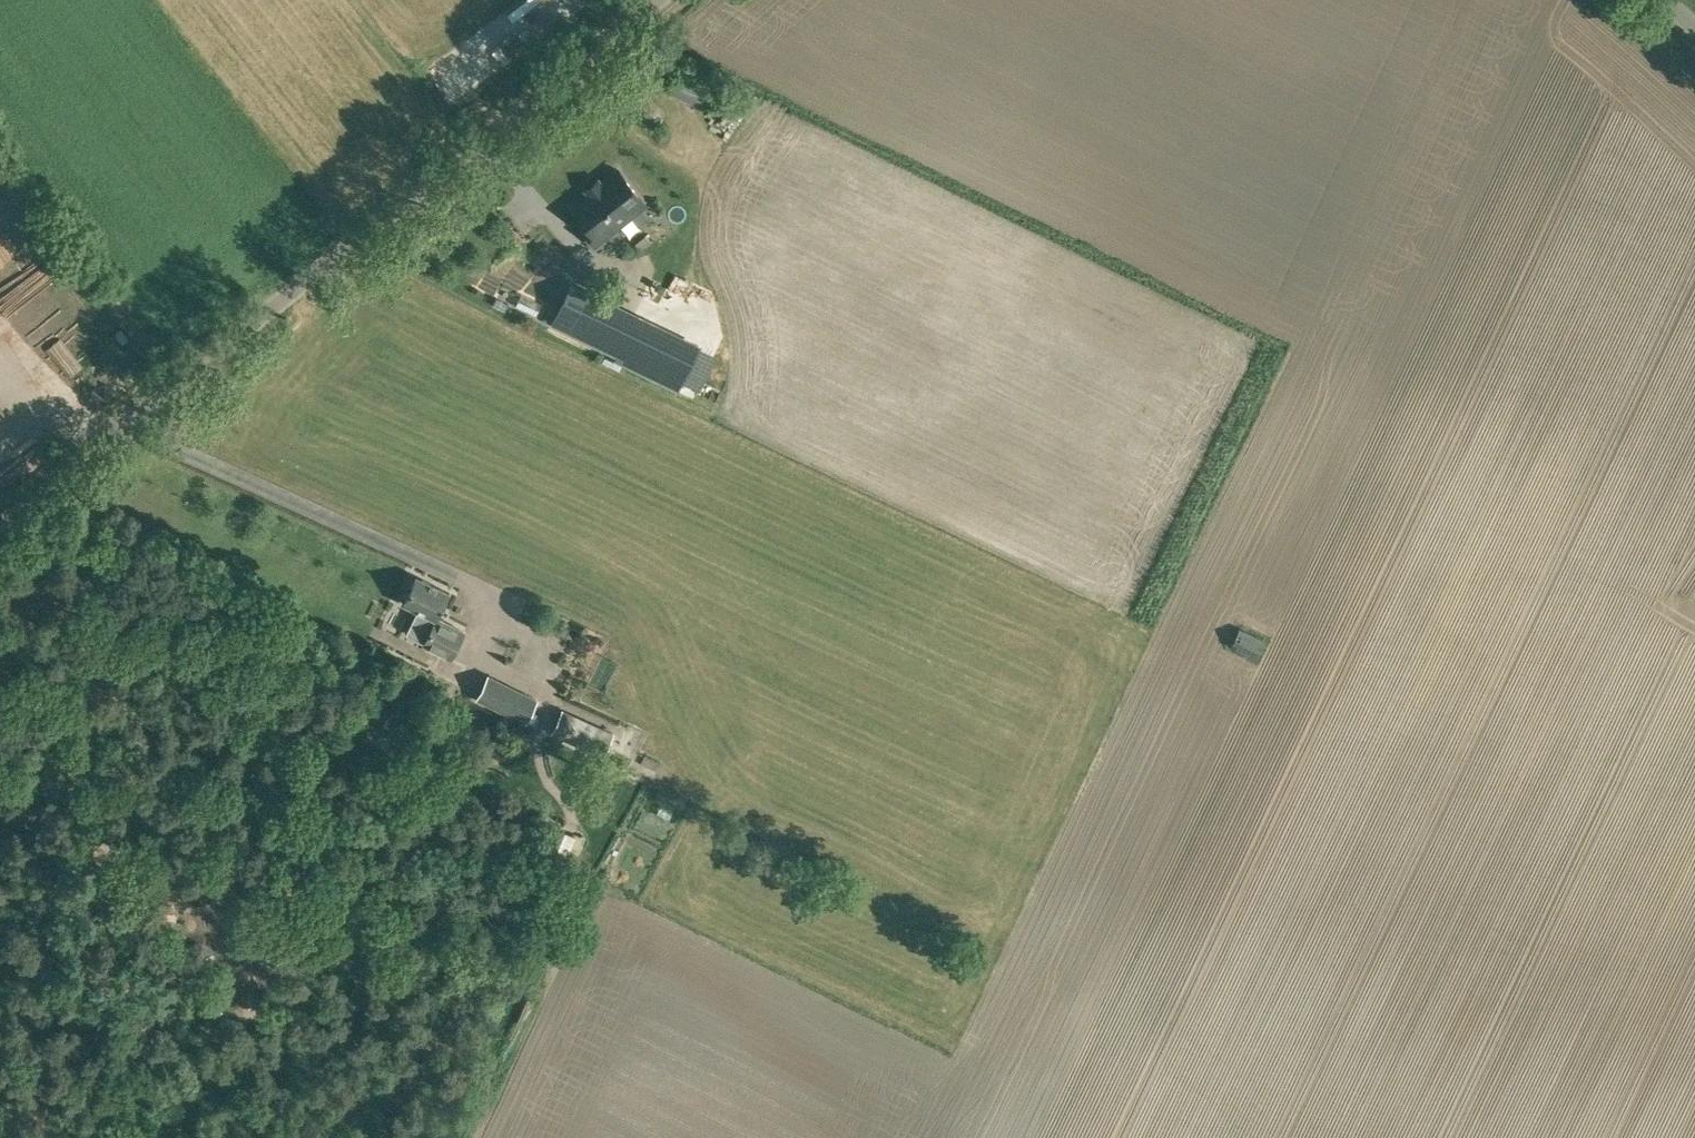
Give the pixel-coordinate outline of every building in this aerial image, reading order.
[(646,203),(617,168),(571,205),(588,226),(584,229),(596,243),(646,203)] [(573,287),(556,323),(622,354),(686,383),(704,344),(640,314),(638,317),(573,287)] [(118,345),(124,342),(117,333),(112,336),(118,345)] [(16,407),(0,397),(0,419),(6,423),(16,407)] [(451,660),(466,630),(438,616),(450,592),(416,574),(402,602),(418,610),(406,632),(423,641),(421,644),(451,660)] [(1254,658),(1264,639),(1239,626),(1229,646),(1254,658)] [(526,724),(526,722),(538,698),(487,673),(475,699),(526,724)] [(603,757),(614,732),(562,708),(551,734),(603,757)] [(565,852),(573,835),(549,825),(542,842),(565,852)]
